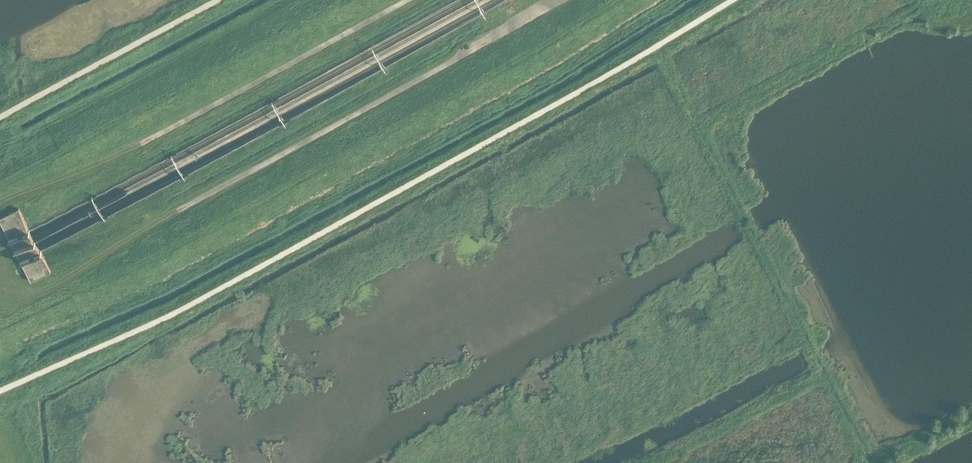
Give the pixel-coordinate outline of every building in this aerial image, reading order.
[(19,209),(0,218),(0,221),(31,282),(51,272),(40,250),(37,246),(31,233),(28,227),(19,209)]
